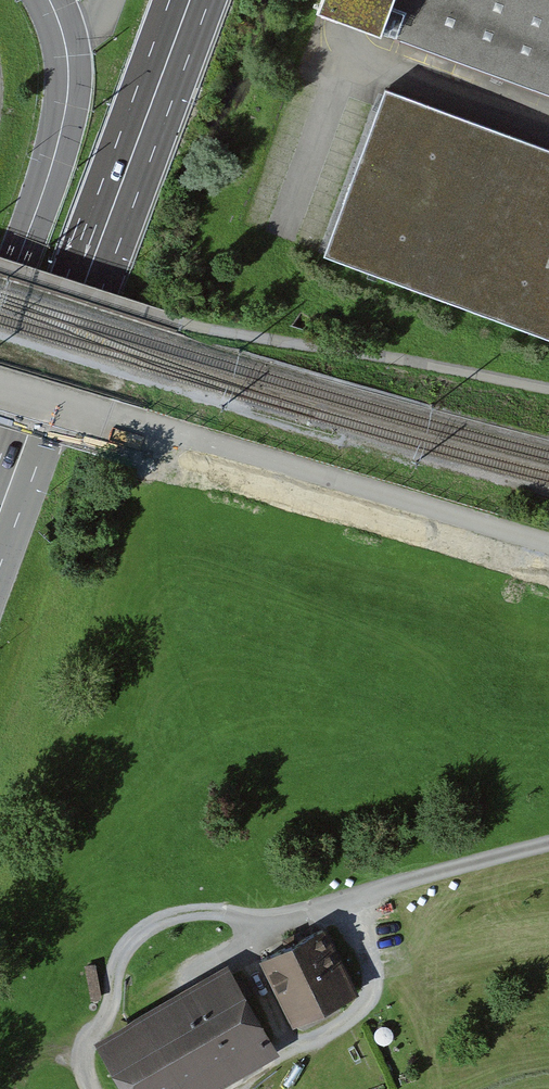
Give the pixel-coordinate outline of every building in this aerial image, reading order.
[(325,18),(548,99),(548,0),(331,0),(325,18)] [(381,95),(321,260),(548,342),(548,156),(381,95)] [(260,960),(292,1026),(355,995),(323,930),(260,960)] [(96,968),(85,970),(90,1003),(101,1001),(96,968)] [(90,1046),(115,1088),(228,1088),(276,1062),(224,970),(90,1046)]
